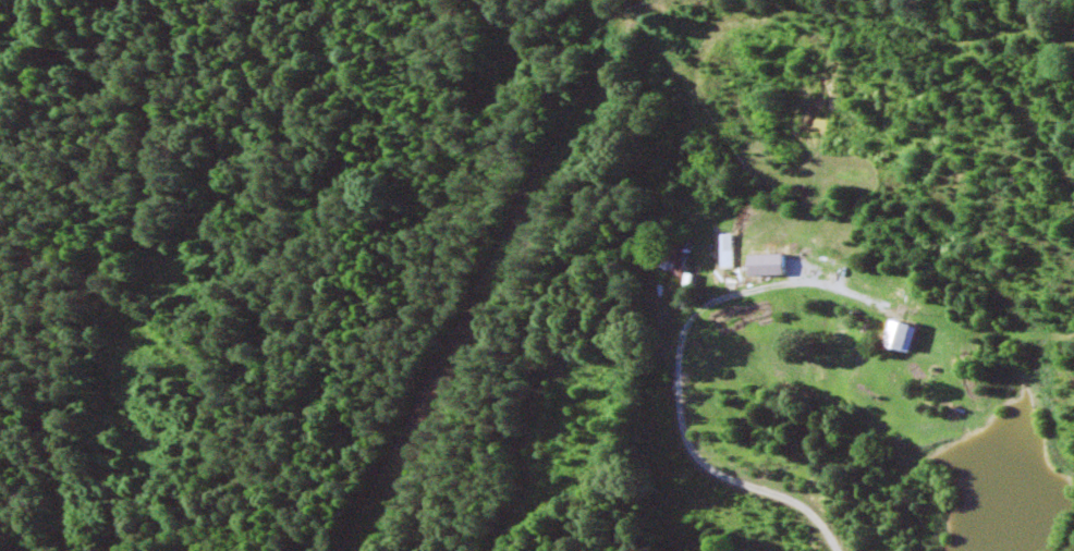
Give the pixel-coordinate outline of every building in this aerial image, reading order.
[(693,234),(668,230),(660,272),(686,277),(693,234)] [(919,326),(893,319),(886,345),(912,353),(919,326)]
